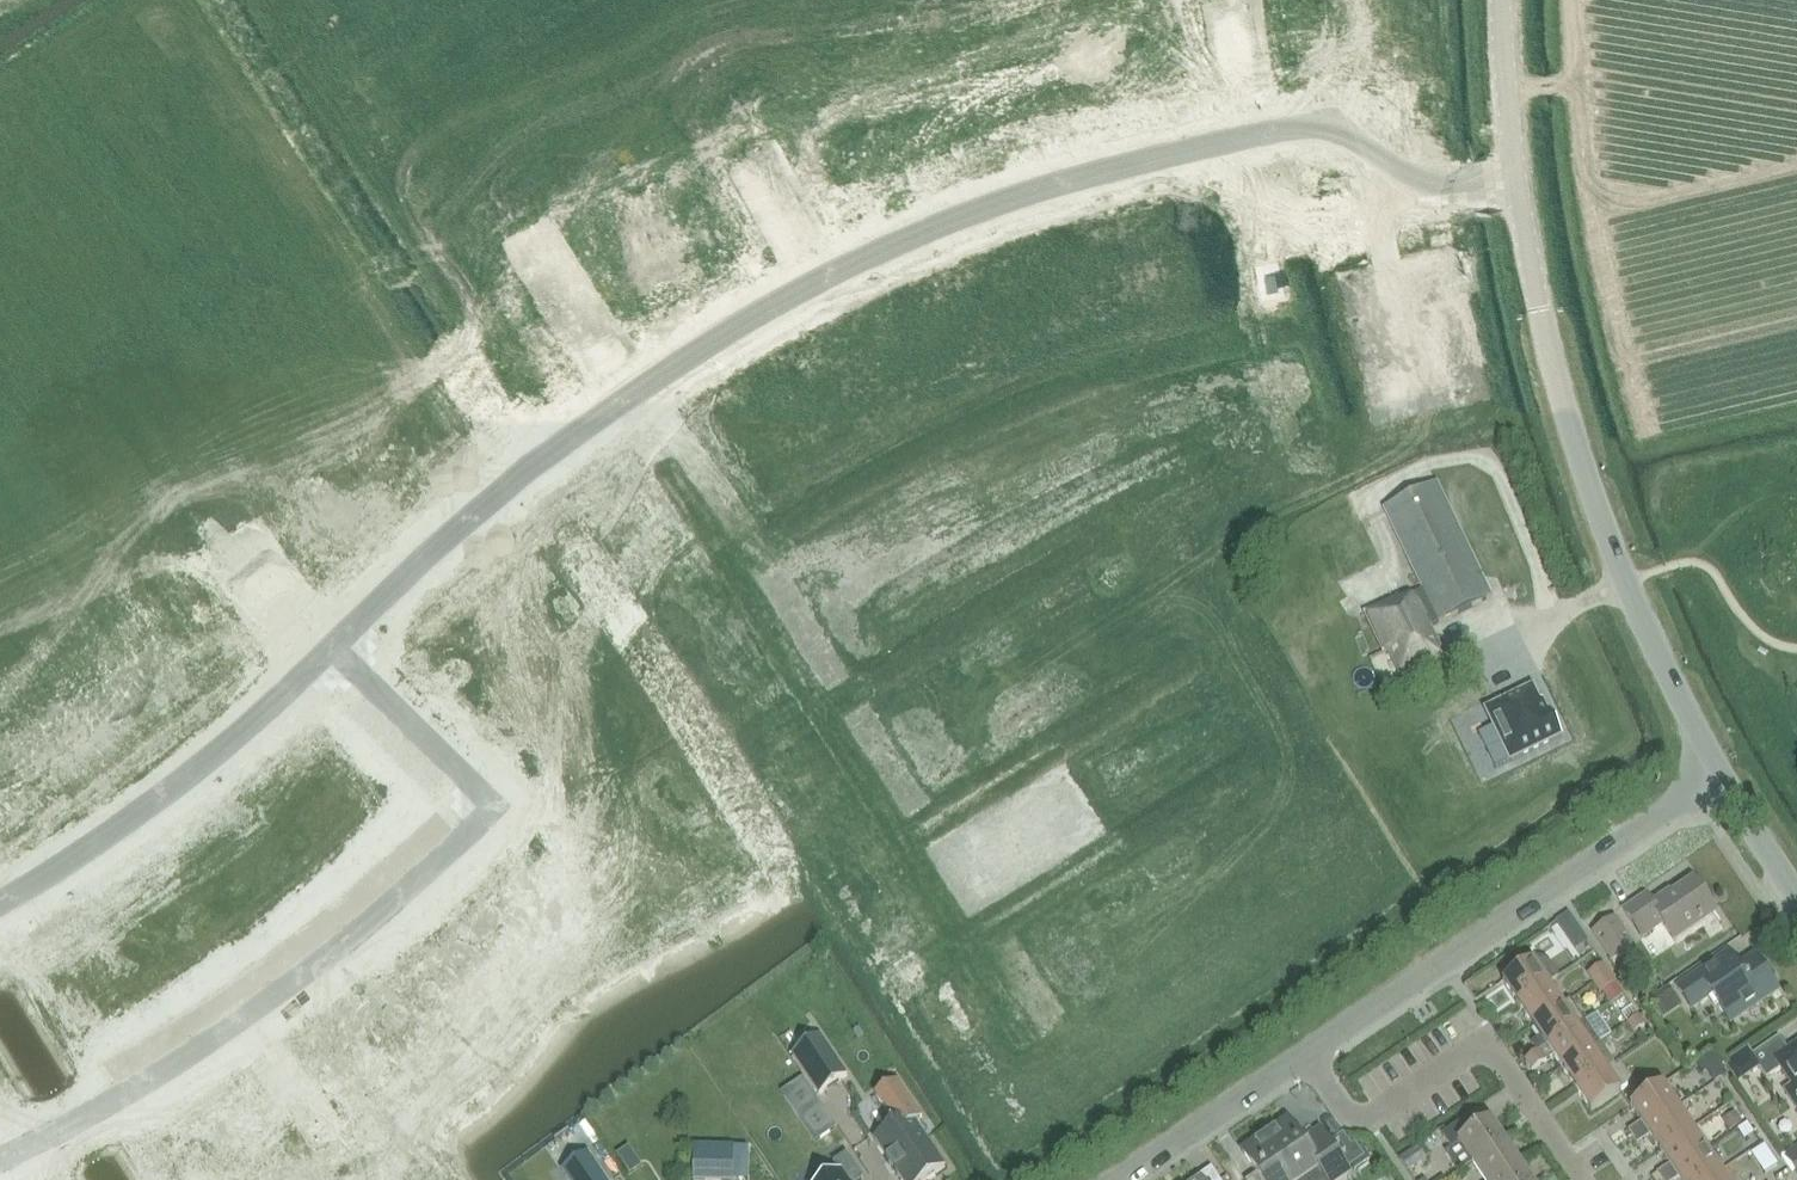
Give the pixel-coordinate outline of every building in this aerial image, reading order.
[(1159,1),(1150,3),(1153,17),(1163,15),(1159,1)] [(1062,24),(1053,27),(1057,41),(1066,38),(1062,24)] [(690,188),(682,193),(689,205),(697,200),(690,188)] [(668,202),(660,206),(667,219),(675,214),(668,202)] [(660,206),(652,211),(659,223),(667,219),(660,206)] [(619,221),(611,226),(619,238),(627,234),(619,221)] [(611,226),(603,231),(611,243),(619,238),(611,226)] [(1251,294),(1242,295),(1245,313),(1254,311),(1251,294)] [(1196,307),(1187,310),(1191,327),(1200,325),(1196,307)] [(1187,310),(1178,312),(1182,329),(1191,327),(1187,310)] [(1146,320),(1137,322),(1141,340),(1150,338),(1146,320)] [(1137,322),(1128,325),(1132,342),(1141,340),(1137,322)] [(858,436),(850,440),(860,456),(868,451),(858,436)] [(850,440),(842,445),(852,461),(860,456),(850,440)] [(814,462),(806,467),(815,482),(823,478),(814,462)] [(806,467),(798,472),(807,487),(815,482),(806,467)] [(1382,653),(1388,651),(1401,678),(1445,656),(1431,627),(1492,597),(1436,482),(1383,509),(1421,589),(1400,600),(1398,596),(1363,614),(1382,653)] [(757,496),(748,501),(758,515),(767,510),(757,496)] [(583,508),(562,525),(582,552),(570,561),(589,585),(602,575),(594,564),(614,549),(583,508)] [(292,529),(280,540),(301,562),(312,552),(337,578),(357,560),(355,559),(321,522),(320,521),(302,539),(292,529)] [(710,584),(695,593),(700,602),(715,592),(710,584)] [(177,587),(169,593),(179,604),(186,598),(177,587)] [(219,609),(199,627),(200,627),(232,664),(236,661),(252,646),(219,609)] [(200,627),(180,644),(212,680),(228,667),(240,681),(247,674),(236,661),(232,664),(200,627)] [(662,628),(621,654),(636,677),(677,651),(662,628)] [(740,631),(725,641),(730,649),(745,639),(740,631)] [(745,639),(730,649),(735,656),(750,647),(745,639)] [(180,644),(161,661),(193,698),(189,701),(202,715),(209,709),(197,695),(213,681),(212,680),(180,644)] [(110,645),(102,651),(111,663),(119,656),(110,645)] [(677,651),(636,677),(650,699),(690,673),(677,651)] [(1023,653),(1001,666),(1024,703),(1046,690),(1023,653)] [(161,661),(140,679),(172,715),(189,701),(193,698),(161,661)] [(1136,661),(1124,668),(1129,676),(1141,669),(1136,661)] [(1001,666),(979,680),(1002,717),(1024,703),(1001,666)] [(1124,668),(1112,676),(1117,684),(1129,676),(1124,668)] [(690,673),(650,699),(663,721),(704,695),(690,673)] [(767,675),(752,685),(757,692),(772,683),(767,675)] [(979,680),(957,694),(981,731),(1002,717),(979,680)] [(772,683),(757,692),(762,700),(777,691),(772,683)] [(1532,687),(1485,710),(1510,762),(1562,737),(1550,712),(1547,713),(1542,702),(1539,703),(1532,687)] [(1092,688),(1080,696),(1085,704),(1097,696),(1092,688)] [(957,694),(936,707),(959,744),(981,731),(957,694)] [(704,695),(663,721),(677,743),(718,717),(704,695)] [(1080,696),(1068,703),(1073,711),(1085,704),(1080,696)] [(103,727),(90,736),(108,760),(120,751),(129,764),(155,744),(124,702),(98,721),(103,727)] [(936,707),(913,722),(936,759),(959,744),(936,707)] [(1049,716),(1037,723),(1042,731),(1054,724),(1049,716)] [(718,717),(677,743),(691,765),(732,740),(718,717)] [(1037,723),(1025,730),(1030,739),(1042,731),(1037,723)] [(38,770),(37,771),(66,813),(88,798),(68,769),(81,760),(64,735),(50,745),(58,756),(38,770)] [(1005,743),(993,750),(998,759),(1010,751),(1005,743)] [(993,750),(981,758),(986,766),(998,759),(993,750)] [(971,764),(959,772),(964,780),(976,772),(971,764)] [(0,779),(0,791),(11,807),(24,799),(44,829),(66,814),(66,813),(37,771),(37,770),(16,784),(8,773),(0,779)] [(1226,804),(1214,811),(1219,820),(1231,812),(1226,804)] [(1204,818),(1192,825),(1197,834),(1209,826),(1204,818)] [(388,820),(381,826),(391,837),(398,830),(388,820)] [(1192,825),(1180,833),(1185,841),(1197,834),(1192,825)] [(381,826),(374,832),(384,843),(391,837),(381,826)] [(1160,845),(1148,853),(1153,861),(1165,853),(1160,845)] [(563,877),(552,887),(572,910),(583,900),(593,911),(617,890),(582,850),(558,871),(563,877)] [(1148,853),(1136,860),(1141,868),(1153,861),(1148,853)] [(350,854),(343,860),(352,871),(359,865),(350,854)] [(343,860),(336,866),(345,877),(352,871),(343,860)] [(477,864),(470,870),(482,884),(489,877),(477,864)] [(470,870),(463,876),(475,890),(482,884),(470,870)] [(1117,873),(1105,880),(1110,888),(1122,881),(1117,873)] [(1105,880),(1093,888),(1098,896),(1110,888),(1105,880)] [(1675,941),(1715,914),(1693,882),(1653,909),(1645,898),(1624,912),(1642,938),(1663,924),(1675,941)] [(438,898),(431,904),(443,918),(450,911),(438,898)] [(1073,900),(1061,908),(1066,916),(1078,908),(1073,900)] [(532,901),(512,919),(544,955),(564,937),(532,901)] [(431,904),(424,910),(436,924),(443,918),(431,904)] [(1061,908),(1049,915),(1054,923),(1066,916),(1061,908)] [(1569,915),(1557,923),(1567,938),(1579,931),(1569,915)] [(1634,947),(1615,919),(1593,934),(1612,962),(1634,947)] [(399,932),(392,938),(404,951),(411,945),(399,932)] [(392,938),(385,944),(397,958),(404,951),(392,938)] [(54,945),(37,956),(52,979),(44,984),(56,1002),(64,996),(67,1001),(94,984),(90,977),(102,969),(85,942),(72,950),(66,940),(56,947),(54,945)] [(1765,964),(1758,962),(1754,957),(1739,967),(1730,954),(1679,990),(1692,1009),(1712,995),(1731,1023),(1778,991),(1772,983),(1774,976),(1765,964)] [(1518,1004),(1547,984),(1559,977),(1547,961),(1538,958),(1503,982),(1518,1004)] [(1593,985),(1609,975),(1603,966),(1588,976),(1593,985)] [(1606,992),(1616,985),(1609,975),(1593,985),(1600,995),(1602,993),(1605,991),(1606,992)] [(349,984),(321,1005),(338,1028),(366,1007),(349,984)] [(1532,1026),(1562,1006),(1547,984),(1518,1004),(1532,1026)] [(1605,991),(1602,993),(1610,1005),(1623,996),(1616,985),(1606,992),(1605,991)] [(1577,1028),(1585,1023),(1570,1001),(1562,1006),(1532,1026),(1547,1047),(1576,1027),(1577,1028)] [(321,1005),(293,1026),(310,1049),(338,1028),(321,1005)] [(366,1007),(338,1028),(354,1050),(383,1029),(366,1007)] [(1628,1024),(1634,1034),(1645,1026),(1640,1016),(1628,1024)] [(1562,1069),(1599,1044),(1585,1023),(1577,1028),(1576,1027),(1547,1047),(1526,1061),(1532,1070),(1546,1061),(1545,1059),(1551,1054),(1562,1069)] [(338,1028),(310,1049),(326,1071),(354,1050),(338,1028)] [(383,1029),(354,1050),(370,1072),(399,1051),(383,1029)] [(820,1037),(793,1055),(820,1095),(847,1076),(820,1037)] [(1725,1067),(1737,1084),(1760,1068),(1767,1078),(1780,1069),(1796,1094),(1796,1045),(1789,1051),(1779,1037),(1752,1056),(1748,1051),(1725,1067)] [(1605,1070),(1612,1065),(1613,1064),(1599,1044),(1562,1069),(1576,1091),(1606,1071),(1605,1070)] [(354,1050),(326,1071),(342,1093),(370,1072),(354,1050)] [(399,1051),(370,1072),(387,1095),(416,1074),(399,1051)] [(1710,1053),(1700,1059),(1707,1069),(1717,1063),(1710,1053)] [(1619,1091),(1627,1087),(1612,1065),(1605,1070),(1606,1071),(1576,1091),(1591,1112),(1620,1092),(1619,1091)] [(370,1072),(342,1093),(359,1116),(387,1095),(370,1072)] [(875,1140),(902,1179),(926,1179),(945,1167),(915,1123),(922,1118),(897,1081),(876,1096),(896,1126),(875,1140)] [(1631,1137),(1677,1107),(1662,1085),(1630,1107),(1640,1122),(1627,1131),(1631,1137)] [(819,1104),(799,1118),(815,1142),(836,1128),(819,1104)] [(1779,1106),(1767,1119),(1780,1131),(1792,1119),(1779,1106)] [(1691,1128),(1681,1113),(1677,1107),(1631,1137),(1636,1145),(1649,1136),(1659,1150),(1691,1128)] [(248,1136),(235,1145),(253,1169),(266,1160),(274,1172),(300,1153),(269,1111),(243,1130),(248,1136)] [(1742,1123),(1735,1113),(1724,1121),(1730,1131),(1742,1123)] [(1490,1121),(1476,1130),(1468,1117),(1441,1135),(1451,1150),(1459,1145),(1473,1165),(1505,1143),(1490,1121)] [(1265,1137),(1293,1179),(1344,1179),(1348,1177),(1327,1146),(1309,1158),(1286,1123),(1265,1137)] [(1706,1150),(1691,1128),(1659,1150),(1669,1165),(1656,1174),(1660,1179),(1662,1179),(1706,1150)] [(1265,1137),(1242,1153),(1261,1179),(1293,1179),(1265,1137)] [(1519,1165),(1505,1143),(1473,1165),(1483,1179),(1496,1179),(1519,1165)] [(694,1179),(734,1179),(734,1178),(734,1146),(695,1146),(694,1178),(694,1179)] [(1408,1171),(1427,1159),(1419,1147),(1401,1160),(1408,1171)] [(1721,1172),(1706,1150),(1662,1179),(1677,1179),(1678,1179),(1709,1179),(1721,1172)] [(1787,1157),(1796,1172),(1796,1150),(1787,1157)] [(562,1171),(568,1179),(608,1179),(590,1153),(562,1171)] [(830,1179),(862,1179),(863,1179),(846,1154),(833,1163),(840,1173),(830,1179)] [(1496,1179),(1530,1179),(1519,1165),(1496,1179)] [(1721,1172),(1709,1179),(1726,1179),(1721,1172)]
